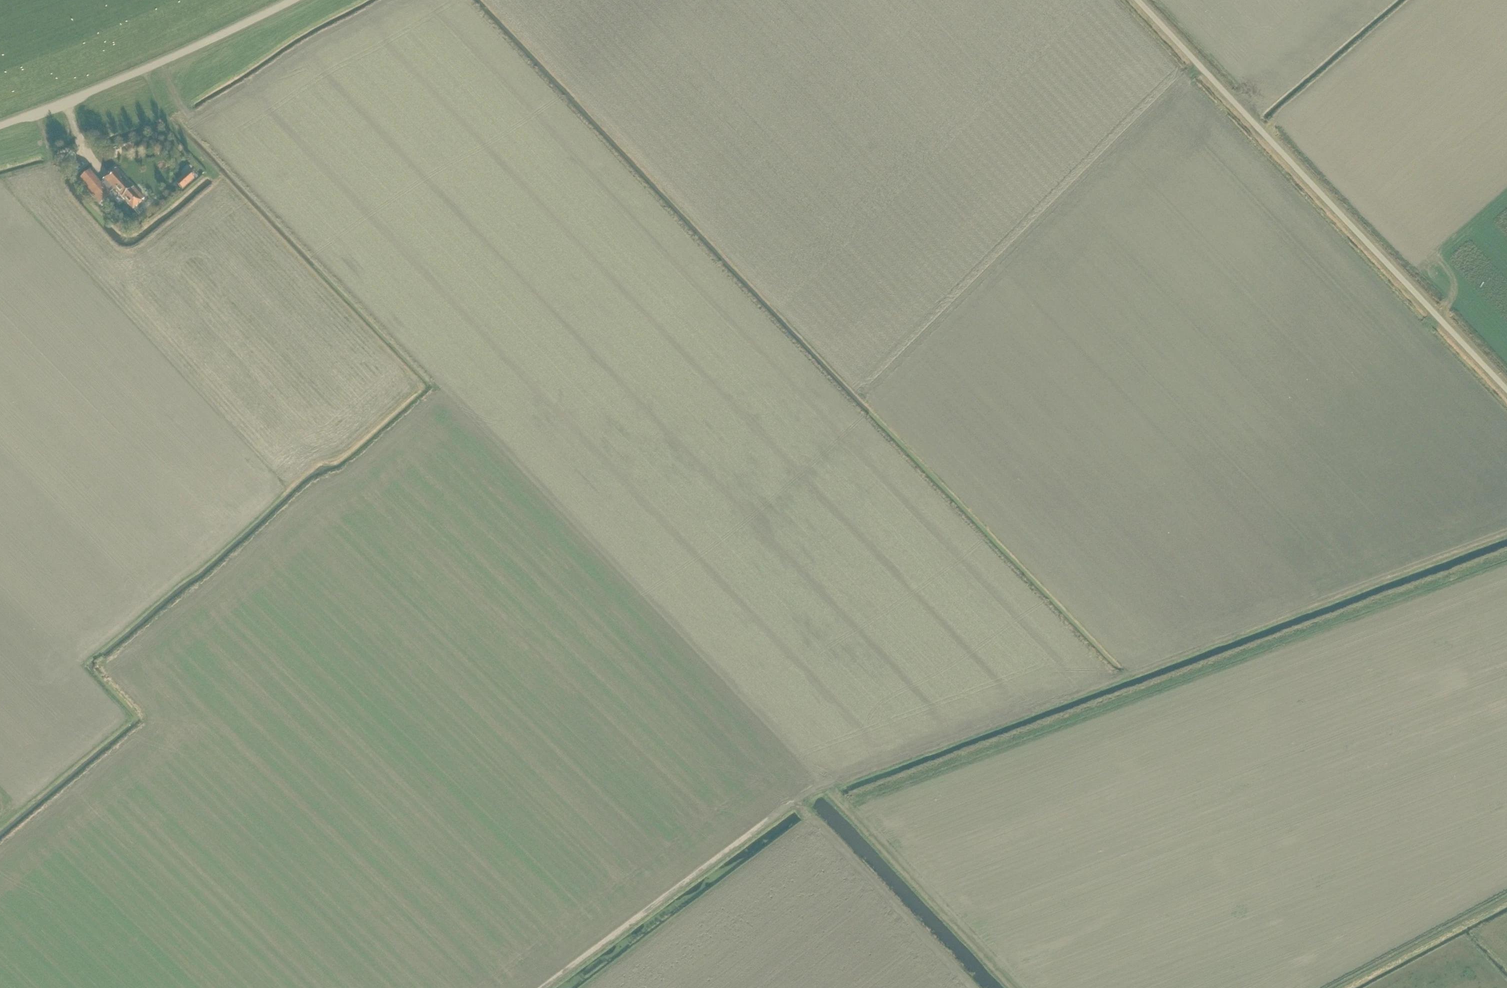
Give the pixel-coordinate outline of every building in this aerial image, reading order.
[(89,190),(103,176),(91,164),(77,178),(89,190)] [(133,211),(144,200),(116,169),(102,181),(110,190),(113,188),(133,211)] [(184,190),(195,179),(189,173),(178,183),(184,190)]
